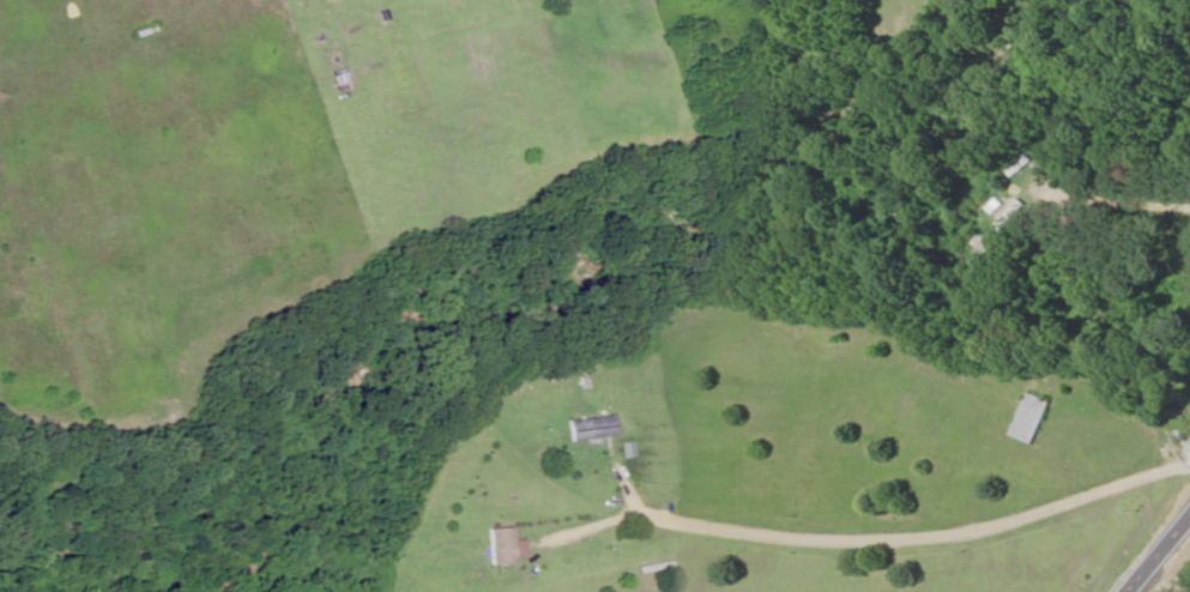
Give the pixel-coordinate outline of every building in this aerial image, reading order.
[(1029,214),(1016,201),(996,222),(1008,235),(1029,214)] [(1014,436),(1038,446),(1056,403),(1033,393),(1014,436)]
